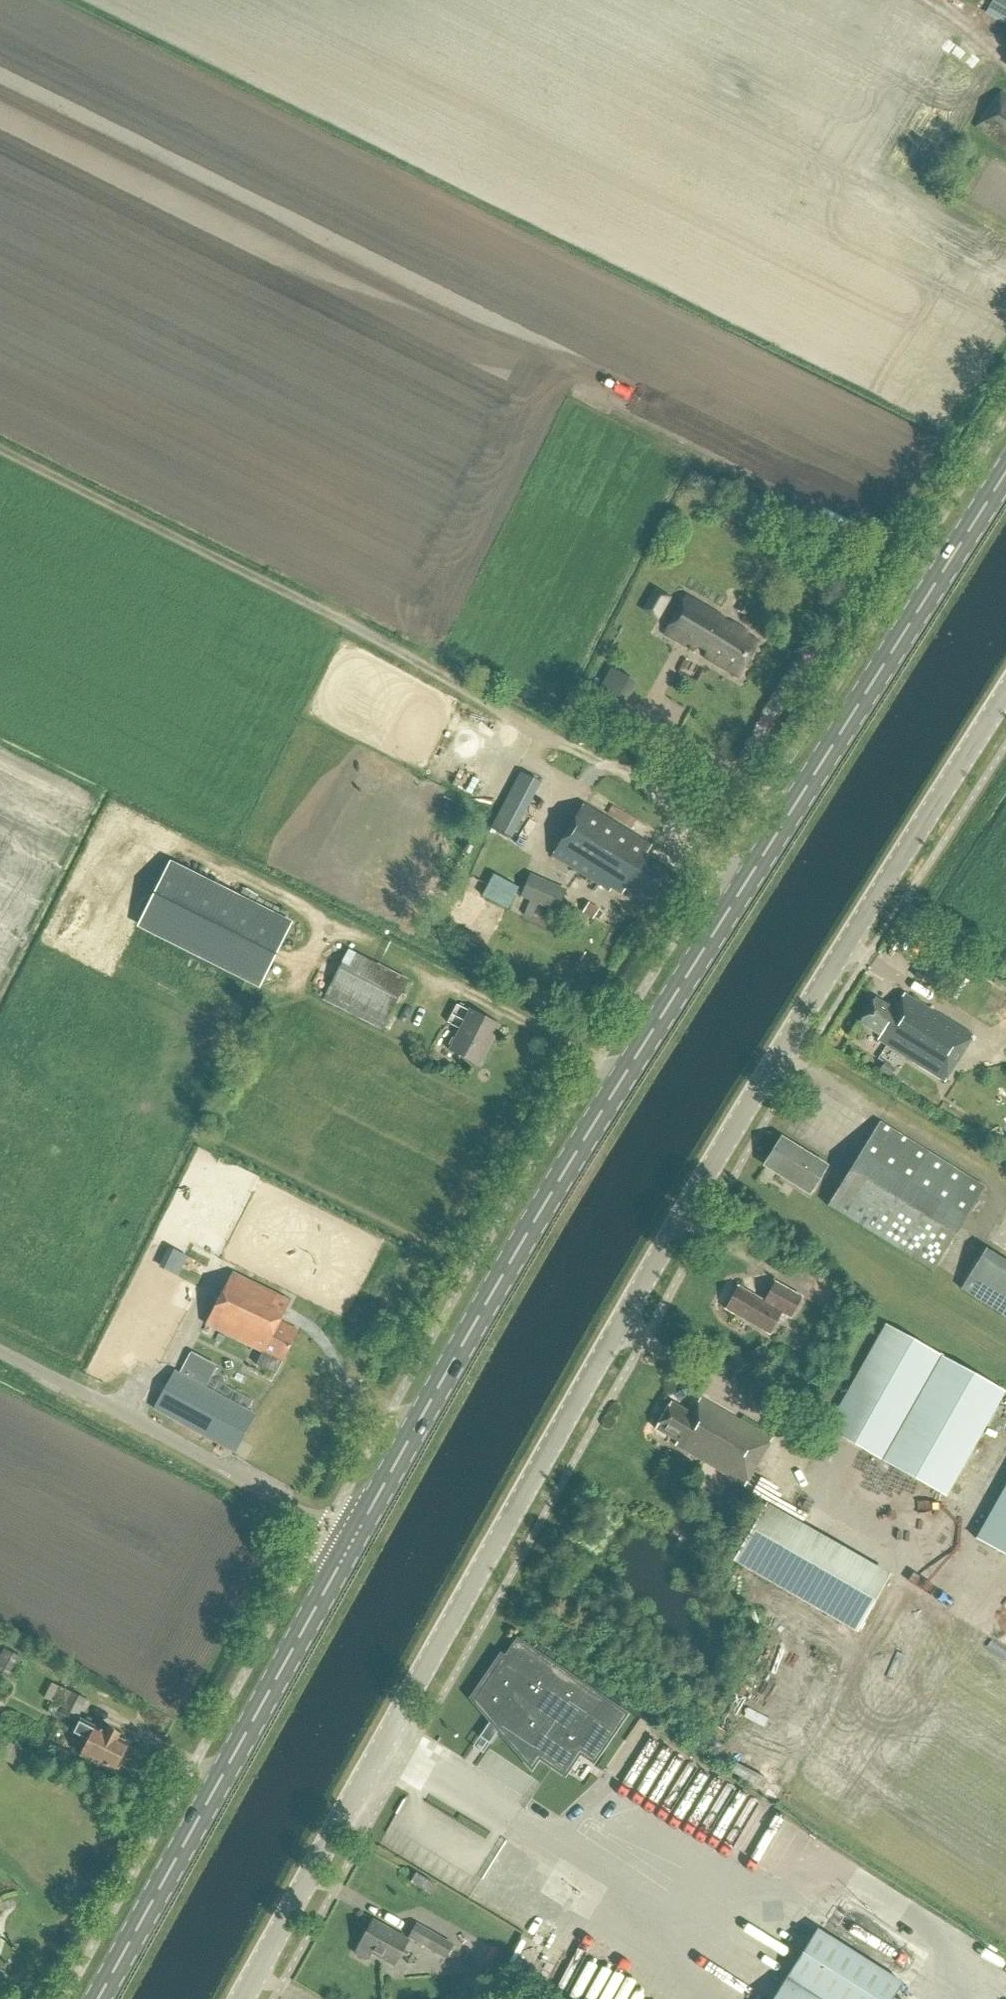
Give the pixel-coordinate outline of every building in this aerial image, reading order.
[(1003,92),(975,127),(1005,151),(1005,95),(1003,92)] [(656,620),(668,600),(653,590),(641,610),(656,620)] [(747,616),(752,606),(744,601),(745,598),(735,592),(727,604),(747,616)] [(737,678),(758,643),(745,635),(746,632),(688,597),(665,634),(694,651),(697,647),(708,653),(705,658),(737,678)] [(598,692),(593,701),(618,715),(623,706),(598,692)] [(603,727),(607,719),(593,713),(589,721),(603,727)] [(649,904),(671,869),(646,854),(652,845),(584,804),(552,857),(609,892),(611,890),(621,896),(625,889),(649,904)] [(172,859),(138,925),(260,986),(293,920),(172,859)] [(558,912),(568,890),(532,874),(522,897),(558,912)] [(593,921),(598,913),(587,906),(582,915),(593,921)] [(382,1031),(408,980),(348,950),(322,1001),(382,1031)] [(972,1036),(904,994),(894,1010),(875,998),(859,1022),(880,1035),(878,1040),(944,1081),(972,1036)] [(480,1068),(494,1040),(498,1039),(502,1032),(500,1028),(501,1026),(470,1010),(448,1051),(480,1068)] [(313,1040),(333,1046),(337,1036),(316,1029),(313,1040)] [(885,1063),(880,1071),(890,1077),(895,1070),(885,1063)] [(933,1271),(985,1187),(881,1122),(829,1207),(933,1271)] [(808,1193),(825,1167),(781,1139),(763,1165),(797,1187),(798,1186),(808,1193)] [(987,1249),(962,1289),(1005,1316),(1005,1261),(987,1249)] [(276,1376),(299,1330),(282,1321),(292,1301),(232,1272),(205,1326),(262,1354),(256,1366),(276,1376)] [(790,1318),(801,1298),(774,1283),(764,1302),(738,1287),(725,1309),(769,1335),(782,1313),(790,1318)] [(945,1496),(1004,1392),(885,1325),(826,1429),(945,1496)] [(190,1355),(179,1375),(205,1389),(216,1368),(190,1355)] [(235,1454),(256,1415),(205,1389),(179,1375),(173,1372),(153,1409),(235,1454)] [(776,1438),(704,1396),(695,1411),(675,1399),(659,1426),(681,1439),(679,1443),(749,1484),(776,1438)] [(699,1467),(691,1482),(713,1494),(721,1479),(699,1467)] [(976,1540),(1005,1557),(1005,1487),(976,1540)] [(891,1574),(782,1511),(767,1503),(764,1507),(734,1561),(858,1632),(891,1574)] [(627,1714),(520,1641),(507,1660),(502,1657),(472,1699),(491,1720),(478,1738),(489,1745),(499,1731),(501,1733),(505,1727),(535,1761),(538,1757),(565,1775),(581,1751),(588,1755),(593,1747),(601,1753),(627,1714)] [(5,1648),(2,1653),(0,1652),(0,1674),(11,1679),(22,1657),(5,1648)] [(61,1715),(72,1720),(78,1722),(88,1700),(53,1683),(45,1700),(64,1709),(61,1715)] [(750,1709),(747,1719),(770,1725),(773,1714),(750,1709)] [(107,1733),(81,1720),(75,1732),(89,1739),(82,1754),(115,1770),(128,1744),(117,1738),(119,1735),(108,1730),(107,1733)] [(18,1767),(26,1750),(11,1743),(3,1759),(18,1767)] [(71,1759),(73,1753),(50,1743),(48,1748),(71,1759)] [(374,1847),(370,1853),(386,1863),(402,1836),(375,1820),(363,1840),(374,1847)] [(408,1938),(373,1918),(357,1947),(358,1947),(354,1953),(355,1957),(362,1961),(367,1960),(370,1954),(394,1967),(410,1939),(428,1949),(447,1959),(454,1945),(436,1934),(416,1923),(408,1938)] [(821,1928),(774,1998),(894,1998),(893,1998),(901,1986),(903,1982),(821,1928)] [(890,1967),(896,1955),(875,1945),(869,1956),(890,1967)] [(458,1998),(479,1998),(464,1989),(458,1998)]
